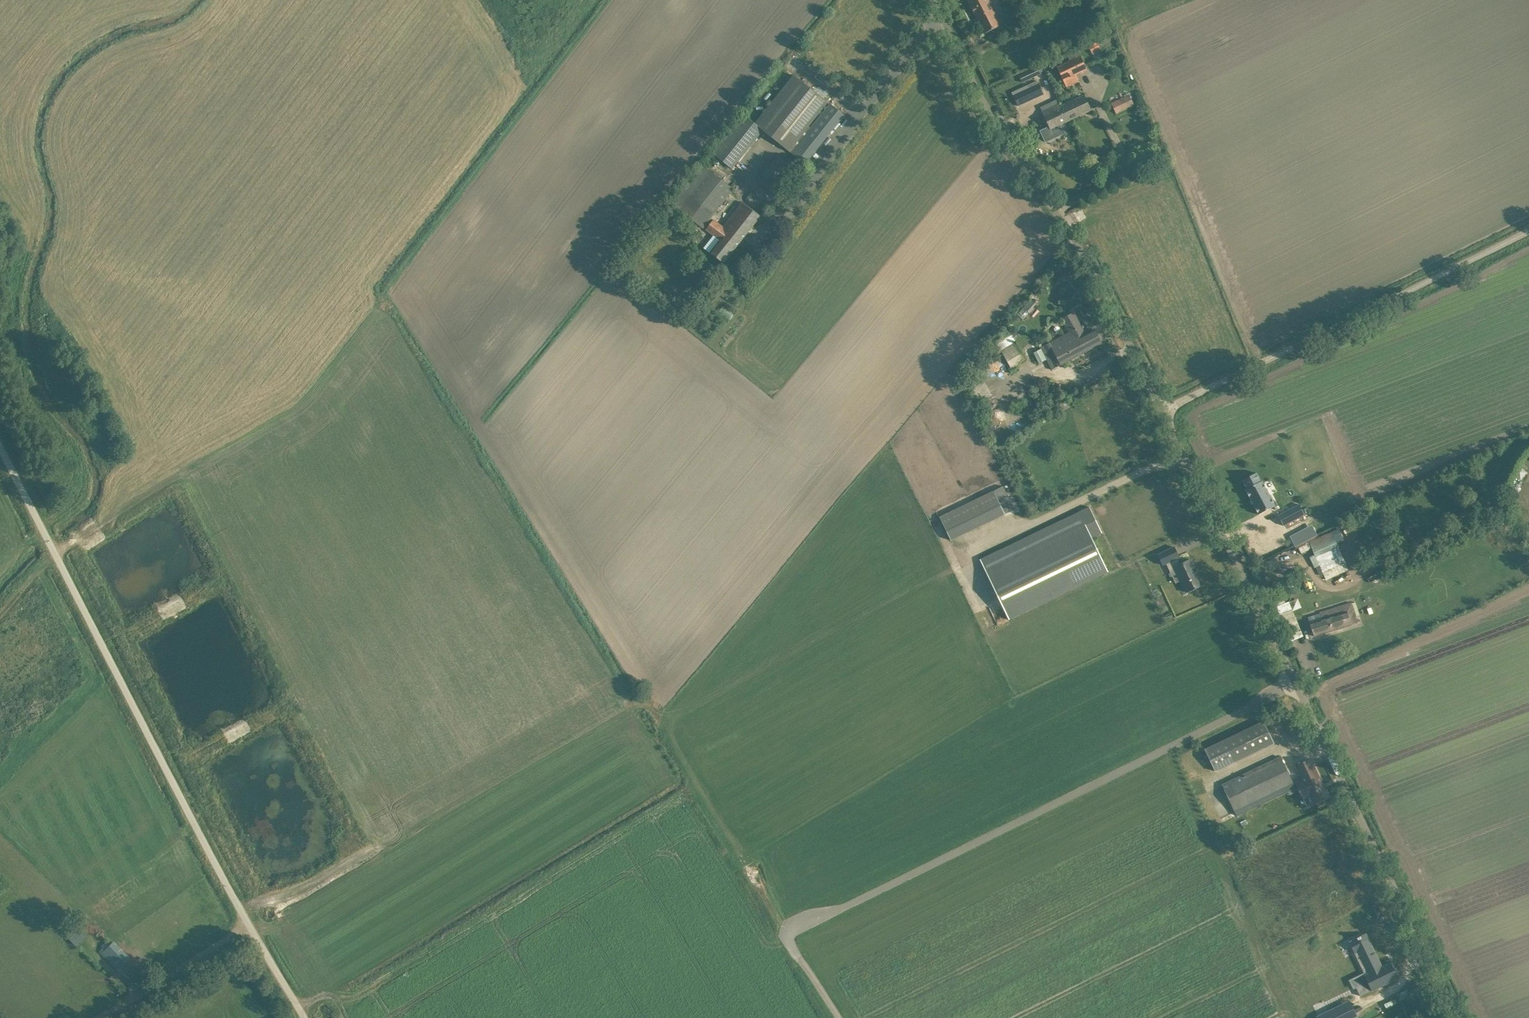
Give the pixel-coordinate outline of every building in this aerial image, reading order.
[(991,0),(968,0),(985,33),(1000,25),(994,12),(996,11),(991,0)] [(1099,29),(1102,35),(1114,30),(1110,21),(1102,25),(1103,28),(1099,29)] [(1020,23),(1012,29),(1015,33),(1023,27),(1020,23)] [(1092,54),(1101,50),(1097,42),(1089,46),(1092,54)] [(1070,61),(1057,67),(1067,87),(1079,82),(1076,75),(1087,70),(1081,56),(1070,61)] [(1042,74),(1038,66),(1018,75),(1022,83),(1042,74)] [(763,130),(789,151),(790,150),(792,152),(811,128),(809,126),(828,102),(795,75),(756,124),(763,130)] [(1023,87),(1024,91),(1029,101),(1043,94),(1037,80),(1023,87)] [(1111,103),(1117,113),(1134,105),(1129,94),(1111,103)] [(1066,121),(1091,110),(1084,96),(1061,107),(1061,108),(1060,108),(1066,121)] [(1042,111),(1050,127),(1041,131),(1046,142),(1064,134),(1060,124),(1066,121),(1060,108),(1061,108),(1061,107),(1060,108),(1057,100),(1050,103),(1040,107),(1042,111)] [(831,104),(811,128),(792,152),(806,164),(815,153),(812,151),(842,113),(831,104)] [(779,197),(799,172),(779,155),(759,181),(779,197)] [(704,228),(734,188),(703,165),(673,204),(704,228)] [(724,263),(760,216),(742,202),(724,226),(714,219),(706,229),(720,239),(710,252),(724,263)] [(1074,312),(1065,317),(1062,319),(1069,333),(1041,347),(1053,369),(1093,348),(1102,343),(1095,329),(1086,334),(1074,312)] [(1012,368),(1027,359),(1016,342),(1001,350),(1012,368)] [(1041,348),(1033,351),(1037,362),(1045,359),(1041,348)] [(974,386),(978,397),(989,393),(984,379),(979,381),(980,384),(974,386)] [(1256,473),(1242,480),(1247,489),(1245,490),(1258,514),(1275,506),(1262,481),(1261,481),(1256,473)] [(1004,487),(936,512),(946,537),(1013,511),(1004,487)] [(1277,516),(1283,526),(1304,514),(1299,504),(1277,516)] [(1108,572),(1103,560),(1092,538),(1102,533),(1090,507),(980,559),(999,599),(1001,601),(1009,620),(1098,577),(1108,572)] [(1322,572),(1331,568),(1345,562),(1332,532),(1319,538),(1309,542),(1322,570),(1322,572)] [(1299,548),(1301,553),(1309,550),(1306,544),(1299,548)] [(1177,558),(1179,557),(1175,547),(1158,555),(1163,565),(1166,563),(1170,570),(1175,568),(1187,592),(1202,585),(1198,575),(1195,569),(1190,560),(1180,564),(1177,558)] [(1304,573),(1296,572),(1295,580),(1303,580),(1304,573)] [(1290,641),(1304,635),(1294,611),(1300,608),(1295,597),(1276,605),(1290,641)] [(1351,603),(1329,609),(1320,613),(1322,619),(1310,623),(1314,636),(1324,633),(1357,622),(1355,616),(1354,612),(1351,603)] [(1274,743),(1264,721),(1205,749),(1215,771),(1274,743)] [(1237,816),(1238,815),(1243,813),(1287,791),(1295,787),(1294,784),(1281,757),(1222,785),(1229,798),(1235,812),(1237,816)] [(1302,779),(1295,783),(1297,786),(1303,799),(1304,799),(1307,806),(1314,802),(1314,803),(1328,796),(1310,759),(1296,766),(1302,779)] [(74,943),(83,933),(68,921),(60,931),(74,943)] [(1368,974),(1353,981),(1356,987),(1360,995),(1372,990),(1398,977),(1397,977),(1396,977),(1393,973),(1395,972),(1393,968),(1391,969),(1389,964),(1391,964),(1391,963),(1382,967),(1370,943),(1366,934),(1364,935),(1364,936),(1365,935),(1370,944),(1357,950),(1368,974)] [(115,940),(102,952),(118,970),(131,958),(115,940)] [(1318,1016),(1319,1017),(1351,1017),(1344,1004),(1344,1003),(1318,1016)]
